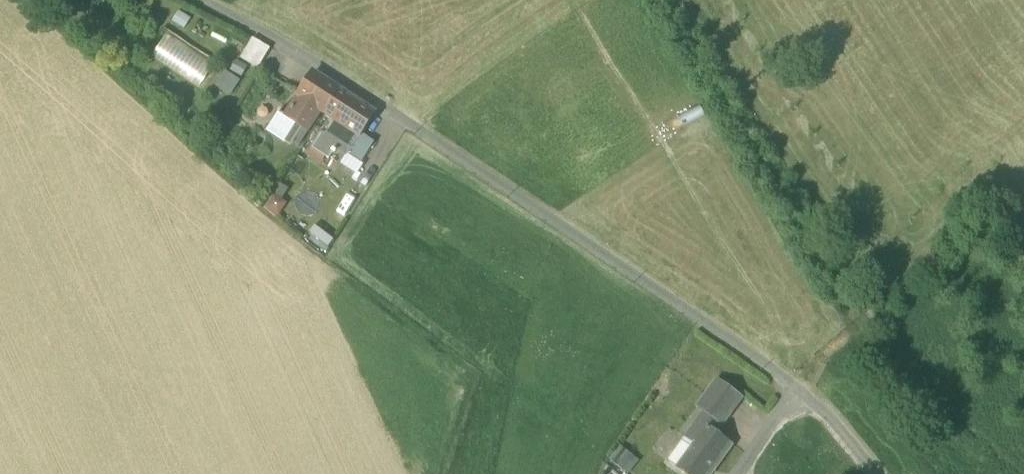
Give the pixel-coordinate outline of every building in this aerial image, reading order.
[(178,11),(171,22),(184,30),(191,19),(178,11)] [(215,64),(167,33),(151,57),(199,88),(215,64)] [(240,59),(257,70),(270,51),(252,40),(240,59)] [(240,81),(225,71),(214,87),(230,97),(240,81)] [(313,73),(298,96),(321,111),(325,113),(339,91),(339,90),(313,73)] [(325,113),(332,118),(359,137),(361,133),(374,113),(339,91),(325,113)] [(307,132),(321,111),(298,96),(285,116),(281,113),(281,112),(279,111),(279,112),(278,112),(266,130),(290,145),(292,142),(301,128),(307,132)] [(348,154),(359,137),(332,118),(310,152),(315,155),(317,152),(340,166),(348,154)] [(292,142),(299,146),(307,132),(301,128),(292,142)] [(348,154),(360,162),(374,142),(361,133),(359,137),(348,154)] [(262,207),(276,215),(284,201),(269,194),(262,207)] [(325,251),(330,241),(309,229),(303,240),(325,251)] [(705,397),(730,415),(742,398),(717,380),(705,397)] [(730,415),(705,397),(698,407),(704,411),(723,425),(730,415)] [(698,420),(716,434),(723,425),(704,411),(698,420)] [(685,438),(694,444),(677,468),(676,469),(683,473),(707,473),(710,470),(713,472),(723,458),(720,456),(729,443),(716,434),(698,420),(685,438)] [(668,462),(677,468),(694,444),(685,438),(668,462)] [(614,445),(607,462),(630,472),(637,455),(614,445)]
